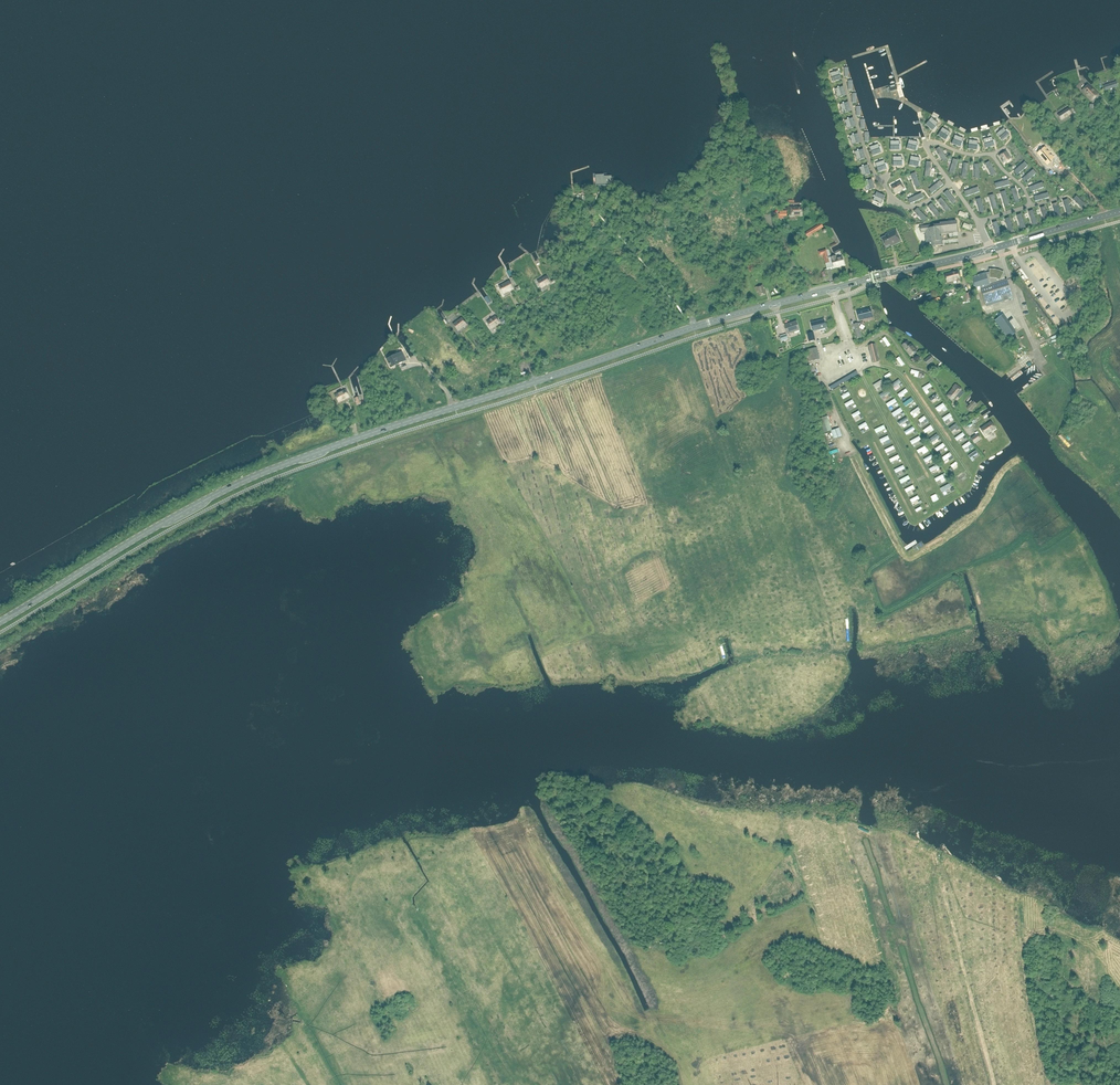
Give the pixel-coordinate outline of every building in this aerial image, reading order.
[(839,71),(830,74),(833,82),(841,80),(839,71)] [(1086,95),(1093,102),(1100,95),(1093,88),(1092,89),(1089,85),(1083,91),(1086,95)] [(846,95),(843,86),(835,89),(837,98),(846,95)] [(842,114),(851,111),(848,102),(840,105),(842,114)] [(1058,116),(1061,120),(1071,114),(1068,109),(1058,116)] [(856,127),(853,118),(844,121),(847,129),(856,127)] [(925,125),(932,131),(938,124),(931,118),(925,125)] [(937,136),(945,140),(950,132),(942,128),(937,136)] [(1002,141),(1009,135),(1003,128),(996,134),(1002,141)] [(861,142),(858,134),(849,136),(852,145),(861,142)] [(955,135),(951,144),(960,147),(963,139),(955,135)] [(986,149),(994,146),(992,137),(983,140),(986,149)] [(1012,144),(1010,145),(1013,149),(1018,145),(1012,138),(1009,140),(1012,144)] [(918,143),(909,140),(906,149),(915,151),(918,143)] [(977,151),(978,141),(969,140),(968,150),(977,151)] [(890,151),(899,150),(899,141),(890,141),(890,151)] [(873,156),(881,153),(878,144),(870,147),(873,156)] [(946,159),(940,148),(936,151),(942,161),(946,159)] [(866,158),(863,149),(854,152),(857,161),(866,158)] [(1000,157),(1005,164),(1011,159),(1007,152),(1000,157)] [(1040,157),(1036,160),(1041,167),(1043,170),(1047,167),(1045,164),(1051,160),(1046,153),(1040,157)] [(902,166),(902,157),(893,157),(893,166),(902,166)] [(911,157),(909,166),(918,167),(920,158),(911,157)] [(884,161),(875,164),(878,172),(886,170),(884,161)] [(949,172),(954,174),(958,162),(953,161),(949,172)] [(985,165),(991,176),(995,173),(990,163),(985,165)] [(1015,171),(1018,175),(1027,167),(1024,163),(1015,171)] [(870,174),(868,165),(859,168),(862,176),(870,174)] [(1026,182),(1035,175),(1032,171),(1023,179),(1026,182)] [(915,187),(920,185),(915,174),(911,176),(915,187)] [(598,177),(598,185),(612,185),(612,178),(604,178),(604,177),(598,177)] [(872,180),(863,182),(866,191),(875,188),(872,180)] [(997,189),(1009,185),(1007,181),(995,184),(997,189)] [(901,182),(892,187),(896,194),(905,189),(901,182)] [(939,182),(930,189),(933,193),(942,186),(939,182)] [(1041,183),(1030,188),(1031,192),(1043,188),(1041,183)] [(966,192),(967,197),(979,193),(977,188),(966,192)] [(1011,191),(1014,203),(1019,201),(1016,190),(1011,191)] [(881,204),(885,196),(876,192),(873,201),(881,204)] [(952,204),(956,201),(948,192),(944,195),(952,204)] [(1006,193),(1001,194),(1004,206),(1009,204),(1006,193)] [(911,204),(922,199),(920,194),(909,199),(911,204)] [(1048,198),(1046,194),(1035,197),(1036,202),(1048,198)] [(989,197),(992,209),(997,207),(994,196),(989,197)] [(1085,205),(1077,197),(1073,200),(1082,209),(1085,205)] [(938,202),(945,212),(949,208),(942,199),(938,202)] [(979,213),(984,211),(981,200),(976,201),(979,213)] [(1067,214),(1071,212),(1068,201),(1063,202),(1067,214)] [(936,217),(940,214),(932,204),(928,208),(936,217)] [(1061,216),(1057,204),(1052,206),(1056,217),(1061,216)] [(790,216),(802,216),(801,207),(790,208),(790,216)] [(1045,208),(1040,209),(1044,221),(1049,219),(1045,208)] [(918,209),(914,213),(923,221),(926,218),(918,209)] [(1032,225),(1037,223),(1033,212),(1029,213),(1032,225)] [(1022,216),(1017,217),(1020,229),(1025,227),(1022,216)] [(1005,221),(1009,232),(1014,231),(1010,219),(1005,221)] [(957,221),(934,224),(934,225),(921,226),(922,233),(926,233),(927,247),(943,245),(942,237),(942,235),(958,232),(957,221)] [(805,233),(808,237),(824,227),(821,223),(805,233)] [(1001,235),(997,223),(993,225),(996,236),(1001,235)] [(889,235),(881,239),(886,247),(893,244),(893,245),(901,241),(896,230),(888,234),(889,235)] [(829,263),(826,249),(818,252),(819,256),(823,255),(825,264),(829,263)] [(837,259),(836,256),(836,255),(830,257),(833,268),(834,267),(834,268),(845,265),(843,257),(837,259)] [(747,264),(750,273),(756,271),(753,262),(747,264)] [(986,273),(973,277),(977,290),(981,288),(987,306),(1004,301),(1009,300),(1008,299),(1013,298),(1007,280),(1005,280),(1004,276),(1003,275),(1004,273),(999,271),(995,270),(990,270),(990,272),(986,273)] [(958,271),(945,275),(947,282),(957,280),(958,283),(961,283),(960,279),(958,271)] [(548,277),(539,282),(542,288),(551,284),(548,277)] [(510,282),(501,287),(504,294),(509,291),(510,292),(514,289),(510,282)] [(766,295),(763,285),(756,287),(758,293),(760,292),(761,297),(766,295)] [(967,302),(973,301),(971,292),(965,294),(967,302)] [(871,309),(858,312),(860,320),(873,317),(871,309)] [(1003,315),(995,320),(1007,338),(1015,333),(1003,315)] [(496,317),(488,322),(492,329),(501,323),(496,317)] [(463,318),(454,325),(459,331),(464,327),(465,327),(468,325),(463,318)] [(814,331),(827,328),(825,320),(812,323),(814,331)] [(797,322),(786,326),(788,334),(800,330),(797,322)] [(789,340),(787,334),(780,336),(782,342),(789,340)] [(902,345),(909,354),(911,352),(913,354),(916,351),(912,346),(911,347),(907,342),(902,345)] [(870,345),(874,363),(879,361),(875,344),(870,345)] [(807,350),(810,362),(820,359),(818,348),(807,350)] [(406,360),(402,352),(387,359),(391,367),(406,360)] [(928,365),(934,360),(931,356),(925,361),(928,365)] [(882,380),(873,385),(875,388),(884,383),(882,380)] [(930,383),(922,388),(924,391),(932,386),(930,383)] [(947,396),(953,401),(962,390),(958,386),(955,390),(954,389),(947,396)] [(906,389),(897,395),(899,397),(907,391),(906,389)] [(339,402),(350,397),(346,390),(335,395),(339,402)] [(888,390),(879,395),(881,398),(890,393),(888,390)] [(911,398),(903,403),(905,407),(913,401),(911,398)] [(894,399),(886,404),(888,407),(896,402),(894,399)] [(967,407),(969,410),(976,403),(974,401),(967,407)] [(900,408),(892,413),(894,417),(902,411),(900,408)] [(832,431),(827,416),(816,420),(821,434),(830,431),(832,431)] [(991,422),(981,429),(986,437),(990,435),(989,434),(996,429),(991,422)] [(956,424),(949,429),(951,432),(958,427),(956,424)] [(842,436),(839,428),(832,431),(830,431),(833,439),(842,436)] [(978,434),(971,439),(975,444),(981,440),(978,434)] [(937,435),(929,440),(931,443),(939,438),(937,435)] [(912,445),(921,440),(919,436),(910,441),(912,445)] [(943,443),(935,449),(937,451),(945,446),(943,443)] [(949,484),(940,489),(942,492),(951,487),(949,484)]
